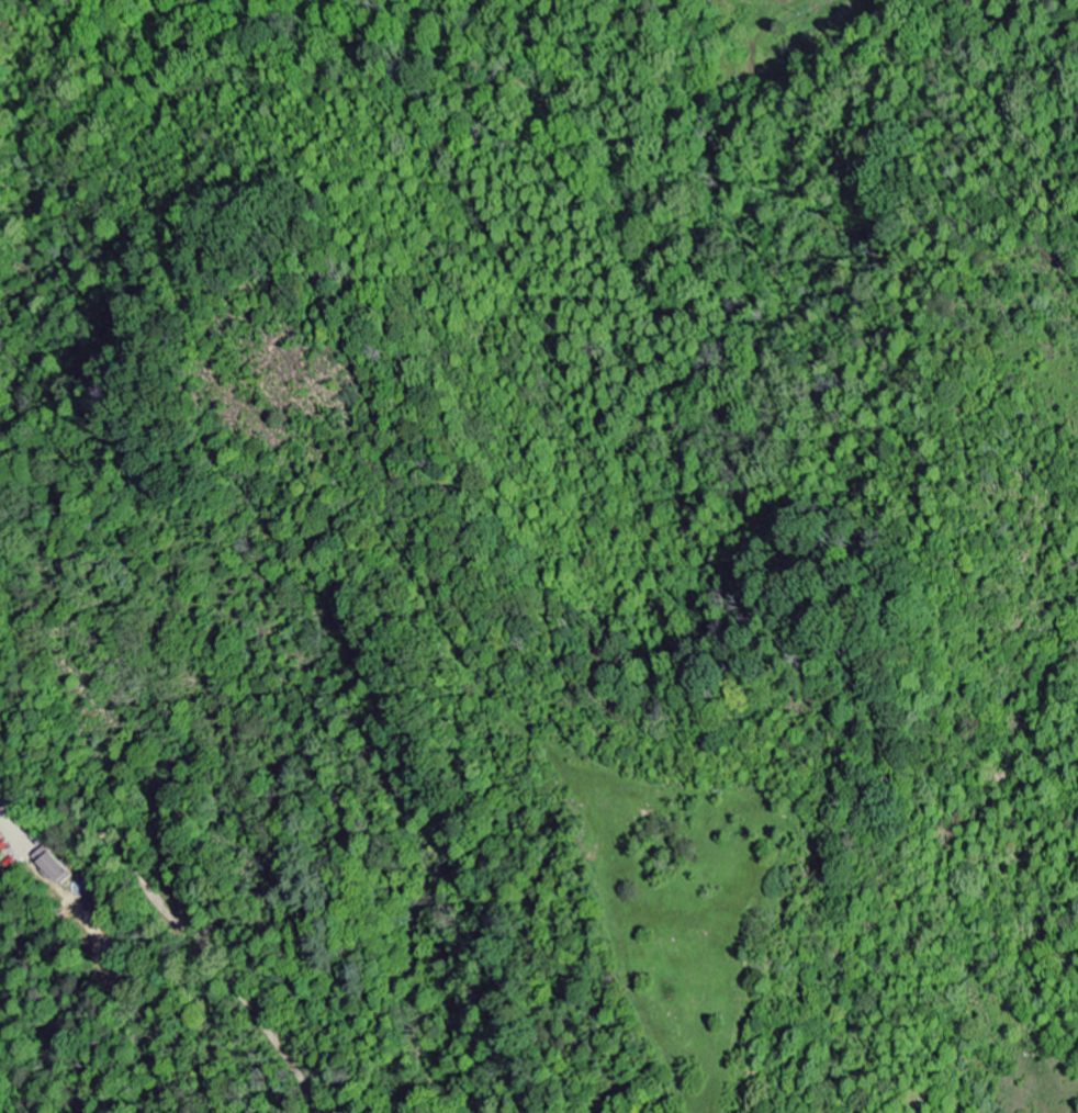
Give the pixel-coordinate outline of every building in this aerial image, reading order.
[(64,886),(75,876),(48,847),(37,857),(64,886)]
